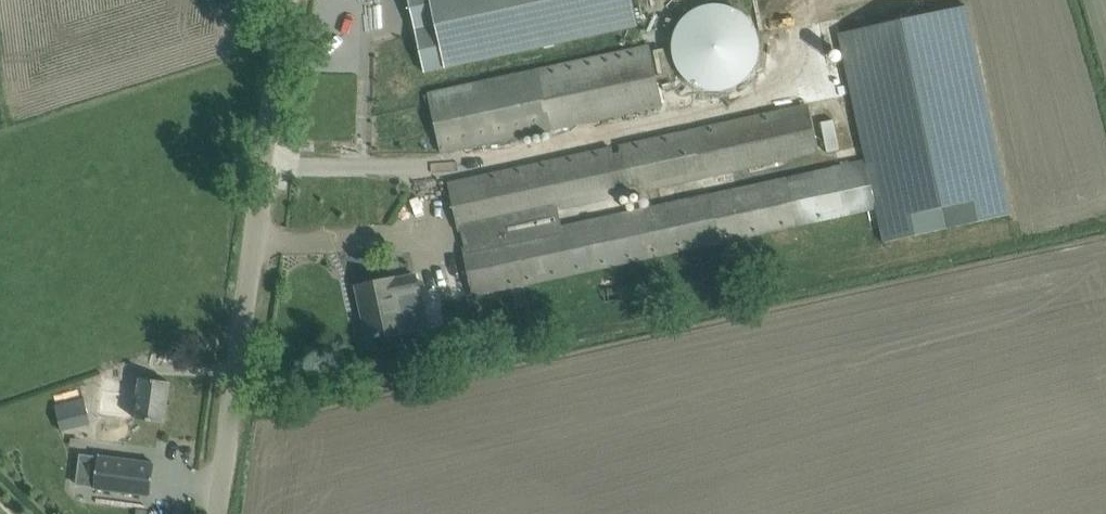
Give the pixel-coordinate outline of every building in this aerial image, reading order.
[(632,0),(409,0),(424,72),(638,26),(632,0)] [(756,22),(727,0),(691,5),(669,34),(674,71),(703,92),(739,88),(761,59),(756,22)] [(839,33),(884,242),(1012,214),(967,5),(839,33)] [(443,153),(663,108),(650,46),(430,92),(443,153)] [(795,59),(797,71),(827,68),(825,55),(795,59)] [(820,153),(809,103),(446,184),(472,299),(852,215),(841,163),(564,225),(560,210),(820,153)] [(393,278),(356,286),(368,339),(406,331),(398,296),(420,292),(416,276),(394,281),(393,278)] [(170,382),(141,378),(139,396),(104,391),(101,414),(143,420),(164,423),(170,382)] [(55,405),(58,415),(72,412),(76,428),(90,424),(84,398),(55,405)] [(99,455),(95,489),(150,496),(155,463),(99,455)]
